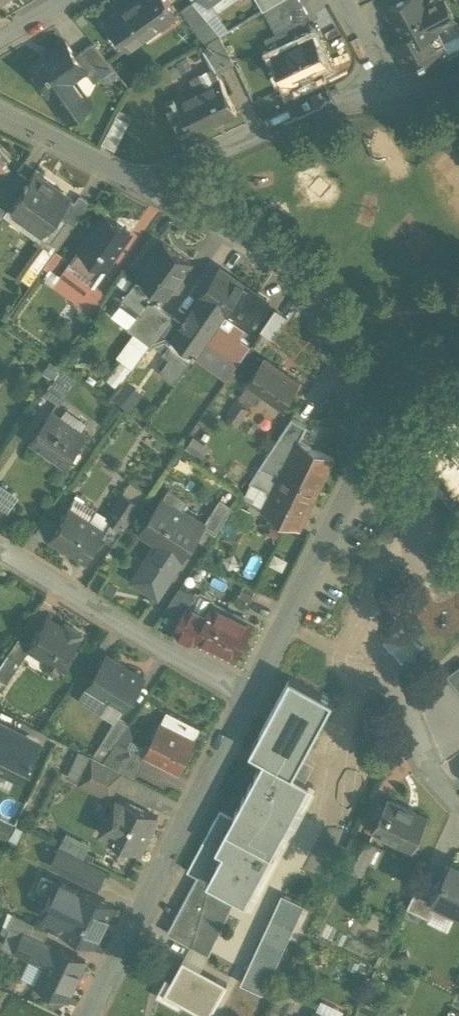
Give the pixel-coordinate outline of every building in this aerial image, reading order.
[(124,9),(124,10),(108,21),(127,49),(144,37),(143,34),(157,25),(158,27),(177,13),(177,12),(176,13),(169,3),(170,3),(168,0),(137,0),(124,9)] [(207,0),(195,0),(193,2),(220,34),(227,30),(208,3),(209,2),(207,0)] [(263,9),(272,27),(283,21),(287,28),(310,17),(299,0),(278,0),(268,5),(263,9)] [(387,9),(402,38),(395,42),(408,66),(420,59),(421,61),(425,59),(424,57),(437,51),(435,47),(432,46),(428,38),(429,35),(428,33),(437,28),(437,27),(446,22),(448,16),(441,2),(435,0),(434,0),(425,5),(423,0),(404,0),(387,9)] [(193,2),(192,1),(181,9),(204,43),(220,34),(193,2)] [(220,34),(204,43),(200,45),(211,69),(212,68),(215,73),(216,73),(234,63),(220,34)] [(312,36),(273,54),(273,53),(271,54),(287,87),(304,80),(303,78),(327,67),(327,68),(329,68),(312,34),(311,35),(312,36)] [(65,41),(29,65),(67,119),(69,117),(68,116),(87,103),(88,104),(90,103),(88,100),(84,102),(69,81),(85,70),(65,41)] [(114,68),(93,43),(82,50),(95,68),(91,70),(98,80),(104,76),(114,68)] [(114,68),(104,76),(109,82),(118,75),(114,68)] [(211,69),(190,79),(196,92),(201,89),(200,87),(219,78),(216,73),(215,73),(212,68),(211,69)] [(219,78),(200,87),(201,89),(196,92),(181,99),(197,131),(235,112),(219,78)] [(122,134),(130,115),(118,111),(110,130),(122,134)] [(0,194),(0,219),(9,206),(9,205),(28,179),(16,171),(0,194)] [(70,199),(32,172),(28,179),(9,205),(9,206),(46,232),(70,199)] [(74,202),(65,216),(76,224),(90,203),(79,195),(74,202)] [(70,199),(46,232),(42,237),(51,243),(58,248),(76,224),(65,216),(74,202),(70,199)] [(130,233),(103,214),(79,248),(80,248),(54,285),(78,303),(92,284),(93,285),(130,233)] [(163,242),(122,299),(139,312),(149,299),(156,289),(165,296),(166,296),(191,262),(163,242)] [(51,243),(42,255),(49,260),(58,248),(51,243)] [(243,284),(220,268),(200,296),(223,312),(243,284)] [(127,289),(134,279),(124,272),(117,282),(127,289)] [(93,285),(92,284),(78,303),(91,312),(104,293),(93,285)] [(223,312),(217,322),(230,331),(237,321),(247,328),(266,300),(243,284),(223,312)] [(156,289),(149,299),(158,305),(165,296),(156,289)] [(182,323),(168,343),(169,344),(172,340),(193,355),(217,322),(223,312),(200,296),(182,323)] [(128,328),(139,312),(122,299),(110,315),(128,328)] [(158,305),(149,299),(139,312),(128,328),(134,332),(150,344),(151,343),(171,315),(158,305)] [(274,310),(259,331),(271,340),(286,318),(274,310)] [(171,315),(151,343),(163,352),(169,344),(168,343),(182,323),(171,315)] [(230,331),(217,322),(193,355),(185,367),(204,341),(223,354),(236,336),(230,331)] [(132,368),(150,344),(134,332),(116,357),(132,368)] [(193,355),(172,340),(169,344),(163,352),(171,357),(161,371),(175,381),(185,367),(193,355)] [(299,382),(263,357),(245,383),(281,408),(299,382)] [(62,367),(43,393),(55,402),(74,376),(62,367)] [(140,397),(123,385),(114,399),(131,410),(140,397)] [(235,401),(224,418),(236,426),(247,409),(235,401)] [(58,417),(51,413),(51,412),(51,411),(29,441),(30,442),(31,441),(63,464),(63,465),(64,466),(85,436),(84,435),(84,436),(75,429),(58,417)] [(291,419),(260,467),(279,476),(296,441),(297,442),(305,426),(291,419)] [(279,476),(263,510),(298,528),(332,460),(297,442),(296,441),(279,476)] [(127,486),(106,517),(122,528),(122,527),(143,497),(127,486)] [(4,511),(13,495),(0,487),(0,509),(4,511)] [(187,499),(169,487),(162,497),(181,509),(187,499)] [(181,509),(162,497),(160,496),(137,532),(153,542),(128,580),(159,599),(184,560),(183,559),(195,541),(188,537),(199,521),(181,509)] [(232,506),(219,498),(202,525),(214,533),(232,506)] [(239,532),(250,510),(237,504),(227,526),(239,532)] [(89,521),(67,507),(47,539),(49,540),(49,538),(70,551),(70,553),(85,562),(101,535),(104,530),(89,521)] [(122,528),(106,517),(104,520),(93,514),(89,521),(104,530),(101,535),(113,544),(124,528),(122,527),(122,528)] [(194,595),(179,587),(164,611),(180,620),(187,606),(188,606),(194,595)] [(202,589),(196,590),(194,595),(188,606),(206,616),(212,604),(214,600),(212,594),(202,589)] [(250,623),(212,604),(206,616),(188,606),(187,606),(180,620),(175,630),(196,641),(198,637),(235,654),(250,623)] [(57,629),(43,620),(27,647),(43,657),(40,661),(41,666),(53,673),(58,672),(78,639),(81,634),(62,622),(59,627),(57,629)] [(0,663),(0,681),(5,684),(19,661),(7,653),(0,663)] [(143,678),(106,655),(87,685),(125,708),(143,678)] [(445,676),(458,692),(458,666),(445,676)] [(264,759),(233,816),(220,809),(187,870),(197,876),(166,933),(209,955),(239,898),(244,901),(308,782),(292,773),(332,700),(289,677),(250,751),(264,759)] [(200,727),(166,709),(144,754),(146,755),(178,772),(200,727)] [(118,717),(116,717),(101,741),(112,748),(117,741),(128,723),(118,717)] [(18,779),(35,743),(0,725),(0,770),(18,779)] [(144,754),(117,741),(112,748),(102,762),(123,772),(135,778),(146,755),(144,754)] [(102,762),(80,751),(68,776),(79,781),(78,783),(110,799),(123,772),(102,762)] [(457,777),(458,776),(458,759),(449,767),(457,777)] [(427,818),(387,799),(372,830),(395,841),(395,843),(411,851),(427,818)] [(157,816),(126,801),(122,809),(112,805),(98,832),(108,837),(139,853),(157,816)] [(354,835),(340,865),(360,874),(366,864),(360,861),(370,842),(354,835)] [(72,854),(59,847),(51,864),(64,870),(72,854)] [(105,870),(72,854),(64,870),(97,886),(105,870)] [(450,863),(438,887),(432,899),(437,901),(458,912),(458,867),(450,863)] [(438,887),(420,878),(406,908),(428,918),(437,901),(432,899),(438,887)] [(113,906),(81,890),(81,891),(57,879),(40,913),(64,925),(63,927),(94,943),(113,906)] [(304,903),(281,892),(240,982),(263,992),(304,903)] [(48,931),(13,913),(7,926),(22,933),(23,933),(24,931),(43,941),(48,931)] [(85,960),(54,945),(54,946),(43,941),(24,931),(23,933),(22,933),(14,950),(44,965),(35,983),(66,998),(85,960)] [(182,959),(170,981),(165,978),(164,980),(165,980),(156,996),(178,1008),(178,1009),(179,1010),(182,1004),(203,1015),(208,1015),(226,984),(182,959)]
